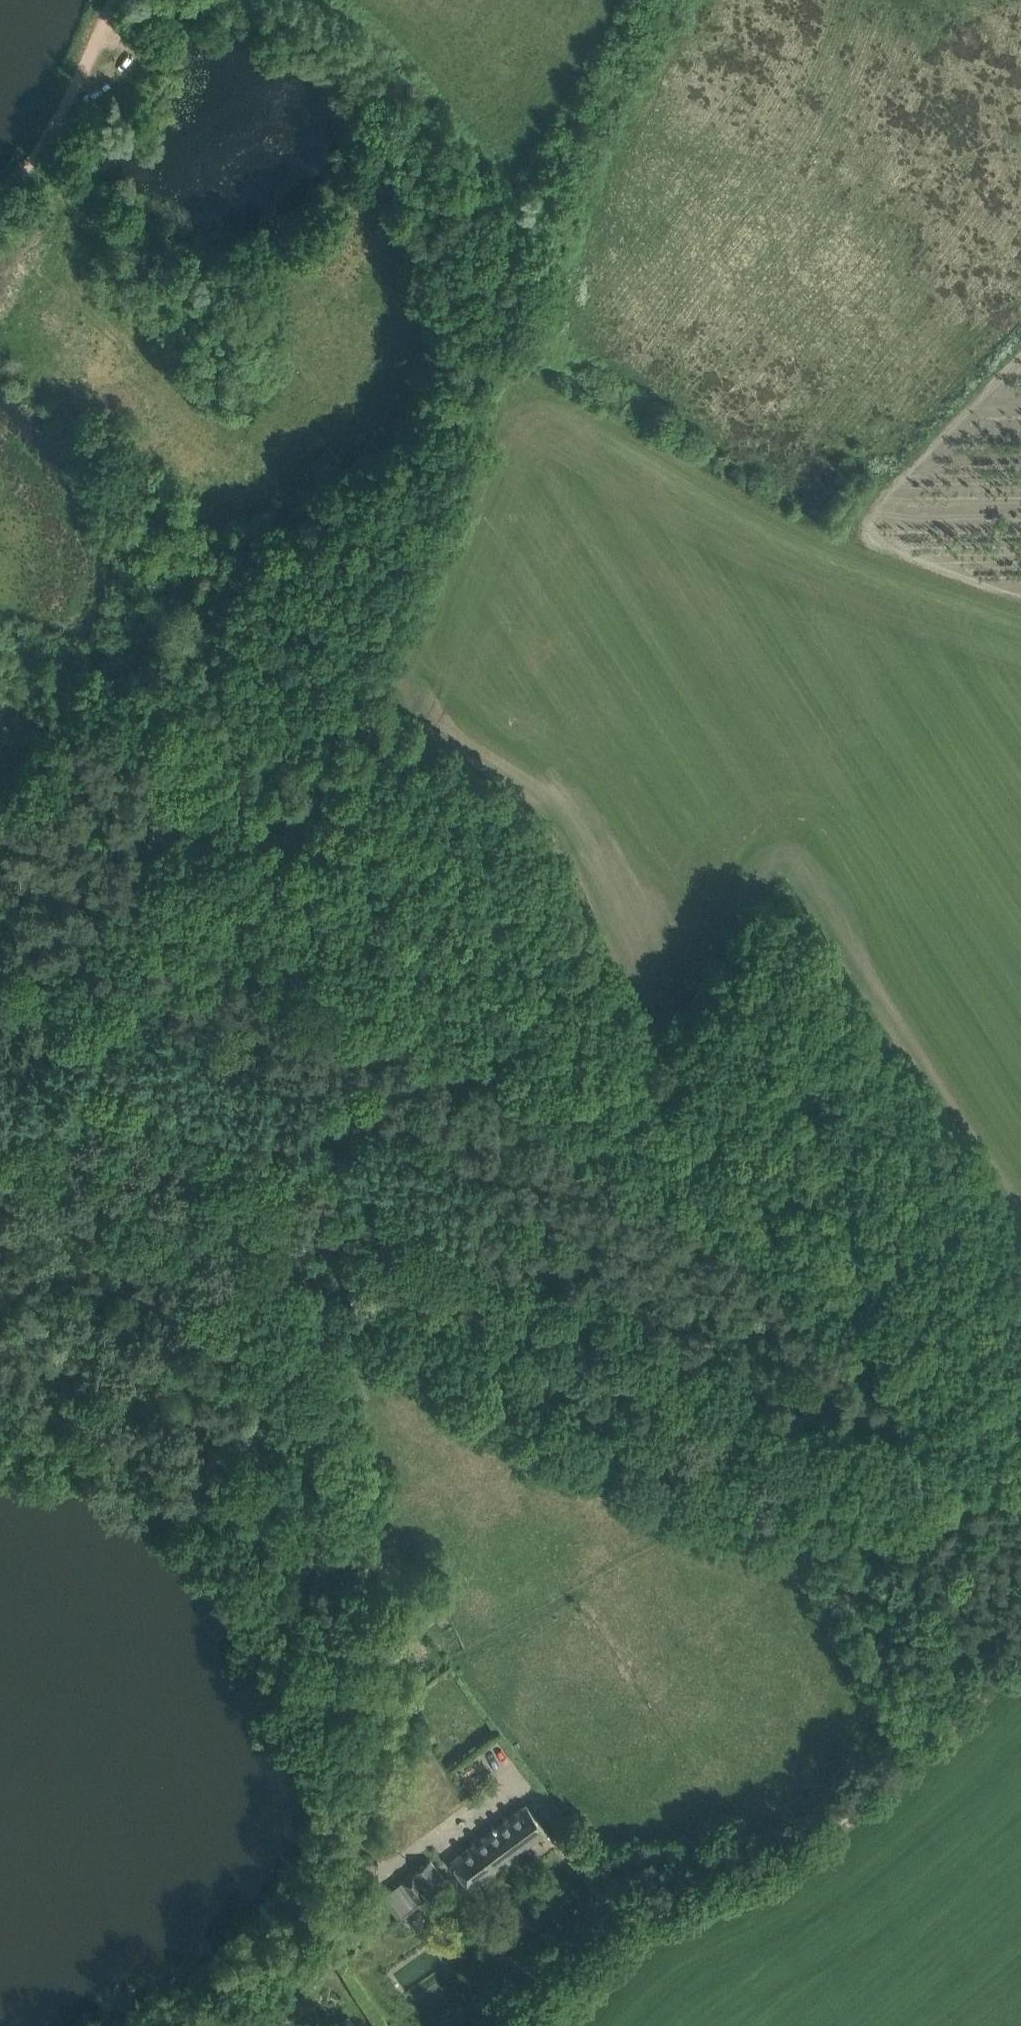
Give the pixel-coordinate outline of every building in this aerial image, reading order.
[(451,1861),(458,1871),(470,1887),(546,1830),(526,1804),(451,1861)] [(430,1859),(401,1880),(381,1896),(398,1918),(447,1882),(430,1859)]
